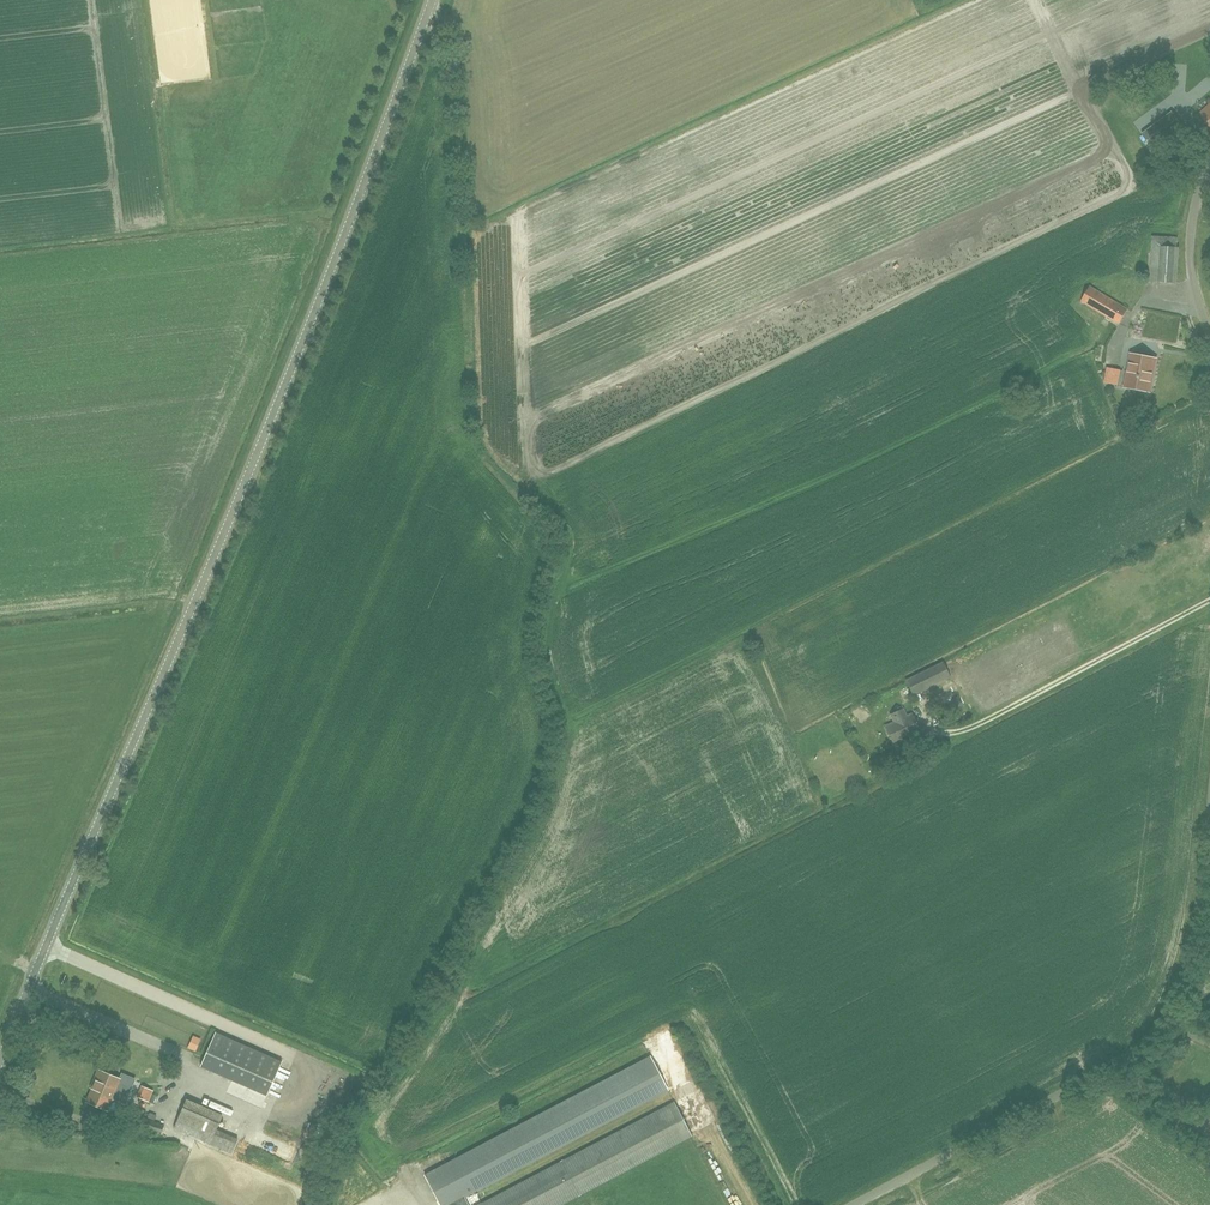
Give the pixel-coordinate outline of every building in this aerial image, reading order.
[(1199,114),(1209,126),(1209,105),(1199,114)] [(1186,155),(1200,146),(1190,130),(1188,132),(1173,112),(1143,134),(1157,153),(1176,138),(1181,144),(1179,145),(1186,155)] [(1177,284),(1180,248),(1178,248),(1178,238),(1153,236),(1150,282),(1177,284)] [(1120,324),(1129,309),(1090,287),(1082,301),(1120,324)] [(1151,392),(1155,369),(1157,359),(1132,354),(1127,388),(1151,392)] [(1183,445),(1206,437),(1202,428),(1180,437),(1183,445)] [(914,696),(951,678),(943,663),(907,681),(914,696)] [(895,744),(920,732),(912,715),(887,727),(895,744)] [(267,1096),(270,1089),(282,1062),(215,1033),(200,1067),(267,1096)] [(1150,1056),(1142,1063),(1148,1070),(1156,1064),(1150,1056)] [(464,1199),(667,1092),(650,1060),(426,1177),(440,1204),(467,1204),(464,1199)] [(121,1080),(100,1071),(95,1082),(97,1083),(88,1102),(108,1111),(113,1099),(126,1105),(131,1093),(118,1088),(121,1080)] [(146,1087),(142,1098),(152,1102),(157,1091),(146,1087)] [(175,1129),(236,1156),(248,1126),(215,1112),(214,1112),(187,1100),(175,1129)] [(691,1138),(674,1105),(483,1204),(563,1204),(691,1138)] [(161,1135),(165,1126),(144,1118),(141,1128),(161,1135)]
